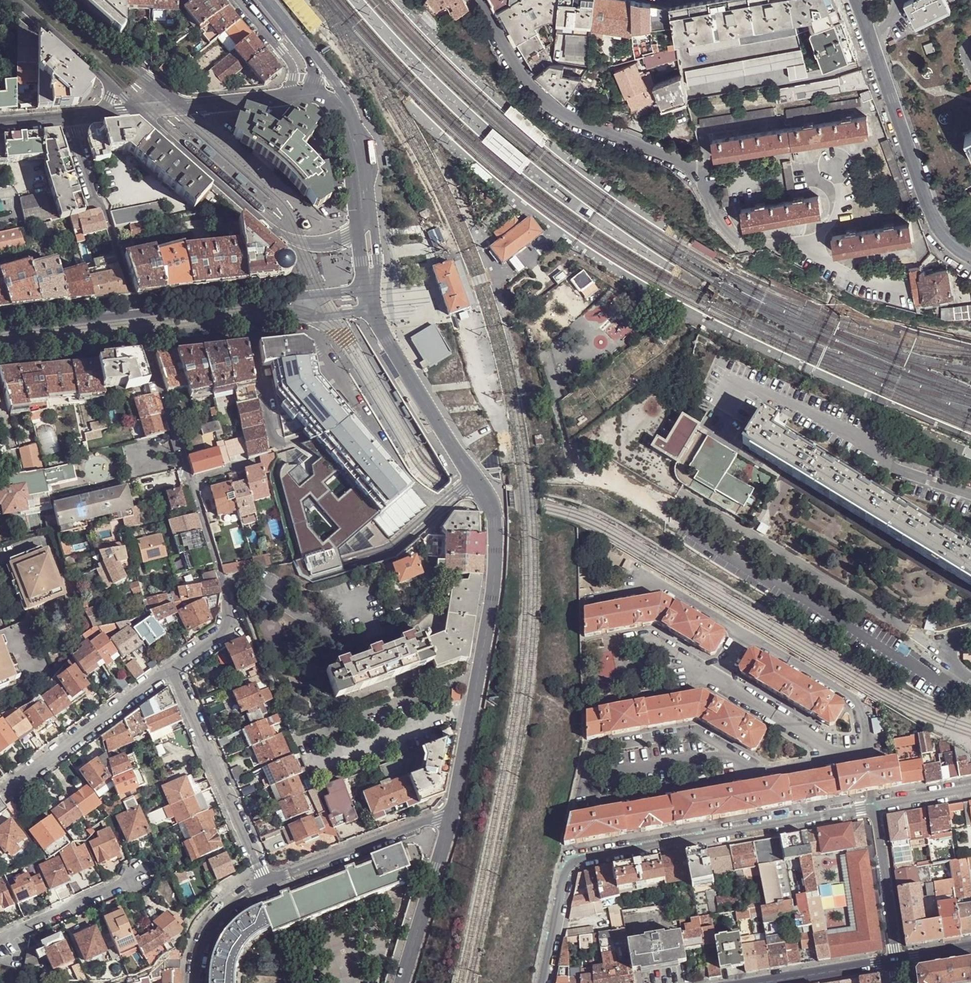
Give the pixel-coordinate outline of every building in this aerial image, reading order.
[(119,36),(124,31),(124,11),(124,0),(78,0),(99,18),(119,36)] [(124,11),(125,11),(126,8),(153,8),(153,0),(124,0),(124,11)] [(179,13),(179,0),(153,0),(153,8),(153,12),(167,12),(166,21),(179,21),(179,13)] [(199,0),(179,0),(179,13),(185,9),(199,0)] [(185,9),(200,28),(228,8),(222,0),(199,0),(185,9)] [(279,0),(308,36),(321,25),(301,0),(280,0),(279,0)] [(439,8),(446,3),(451,0),(453,3),(454,3),(455,6),(453,8),(457,15),(469,7),(465,0),(433,0),(439,8)] [(451,0),(446,3),(454,18),(457,15),(453,8),(455,6),(454,3),(453,3),(451,0)] [(500,7),(505,14),(514,30),(519,38),(536,29),(540,26),(537,22),(544,18),(551,17),(558,17),(560,0),(512,0),(500,7)] [(567,32),(565,52),(590,54),(593,27),(595,0),(560,0),(558,17),(557,31),(567,32)] [(593,27),(625,32),(625,30),(632,31),(632,0),(630,0),(595,0),(593,27)] [(651,4),(632,0),(632,31),(652,28),(651,4)] [(794,22),(810,19),(814,28),(808,31),(823,69),(856,56),(836,0),(707,0),(680,5),(669,7),(672,25),(674,39),(690,36),(691,40),(685,41),(687,54),(796,35),(794,22)] [(949,6),(946,0),(909,0),(905,2),(916,24),(949,6)] [(652,28),(672,25),(669,7),(659,5),(651,4),(652,28)] [(950,8),(949,6),(916,24),(917,26),(950,8)] [(500,7),(498,8),(517,40),(519,38),(514,30),(505,14),(500,7)] [(241,21),(228,8),(200,28),(205,35),(203,36),(210,45),(218,39),(241,21)] [(242,24),(241,21),(218,39),(231,55),(252,37),(242,24)] [(540,26),(536,29),(519,38),(517,40),(522,48),(526,55),(545,45),(537,31),(539,30),(543,28),(541,25),(540,26)] [(187,30),(179,35),(179,42),(191,34),(187,30)] [(231,55),(200,81),(209,93),(225,91),(223,88),(248,67),(265,52),(259,45),(252,37),(231,55)] [(39,39),(39,49),(38,64),(38,82),(38,108),(58,106),(77,104),(93,86),(64,61),(39,39)] [(553,45),(551,41),(545,45),(526,55),(531,64),(536,72),(551,62),(553,60),(546,48),(548,46),(549,47),(553,45)] [(644,55),(644,53),(655,50),(653,43),(642,46),(641,44),(633,46),(636,57),(644,55)] [(926,47),(929,55),(937,52),(933,43),(926,47)] [(613,56),(615,63),(636,57),(633,46),(617,51),(613,56)] [(677,47),(644,55),(649,66),(656,64),(656,63),(678,58),(677,47)] [(688,85),(786,68),(789,81),(806,78),(801,49),(685,70),(688,85)] [(272,61),(265,52),(248,67),(253,73),(264,87),(281,72),(272,61)] [(185,59),(179,65),(179,72),(189,63),(185,59)] [(687,100),(682,74),(655,84),(650,71),(640,73),(636,63),(639,62),(638,60),(616,70),(632,107),(636,106),(658,96),(663,108),(687,100)] [(38,64),(17,61),(17,81),(17,82),(38,82),(38,64)] [(569,66),(551,62),(536,72),(548,84),(551,86),(569,66)] [(551,86),(561,96),(565,99),(586,70),(569,66),(551,86)] [(253,73),(248,67),(223,88),(225,91),(231,90),(253,73)] [(838,79),(839,80),(773,91),(775,96),(776,103),(841,92),(869,87),(862,70),(838,79)] [(17,81),(10,82),(0,83),(0,112),(17,110),(17,82),(17,81)] [(872,97),(869,89),(861,92),(864,99),(872,97)] [(785,110),(787,117),(861,104),(860,98),(785,110)] [(699,120),(700,127),(775,115),(773,108),(699,120)] [(279,128),(262,117),(250,114),(249,116),(243,114),(235,138),(245,143),(259,152),(265,156),(271,161),(286,173),(294,181),(298,186),(306,196),(314,207),(330,197),(324,170),(301,146),(316,128),(311,124),(314,121),(301,110),(298,113),(294,110),(279,128)] [(814,142),(846,137),(846,139),(852,139),(851,136),(869,133),(866,116),(851,118),(851,116),(842,118),(842,120),(813,124),(813,122),(803,124),(804,126),(789,128),(792,145),(808,143),(808,145),(814,144),(814,142)] [(101,127),(108,151),(127,150),(135,157),(153,137),(137,123),(130,124),(101,127)] [(92,154),(95,162),(109,159),(107,151),(108,151),(101,127),(94,127),(87,138),(92,154)] [(483,140),(521,171),(531,159),(494,127),(483,140)] [(775,150),(775,148),(792,145),(789,128),(712,140),(714,157),(731,154),(732,156),(737,156),(737,154),(769,149),(769,151),(775,150)] [(73,175),(60,131),(48,132),(43,133),(45,158),(44,158),(51,181),(73,175)] [(45,158),(43,133),(22,135),(3,137),(6,161),(44,158),(45,158)] [(169,152),(153,137),(135,157),(194,209),(204,197),(215,206),(222,199),(202,181),(169,152)] [(914,209),(888,139),(881,142),(907,211),(914,209)] [(214,158),(218,153),(209,146),(205,150),(214,158)] [(789,161),(782,162),(787,192),(794,191),(789,161)] [(475,163),(470,168),(486,182),(491,177),(475,163)] [(245,185),(249,181),(240,174),(236,178),(245,185)] [(54,220),(70,216),(72,216),(78,215),(85,213),(73,175),(51,181),(49,182),(52,192),(45,193),(54,220)] [(727,187),(720,188),(721,189),(723,205),(730,203),(727,187)] [(26,226),(45,222),(51,221),(54,220),(45,193),(20,198),(26,226)] [(793,200),(764,205),(764,202),(755,203),(755,206),(741,208),(744,225),(760,222),(761,225),(766,224),(765,221),(798,216),(798,219),(803,219),(803,216),(820,213),(817,196),(802,198),(802,196),(793,197),(793,200)] [(144,221),(146,220),(151,219),(168,216),(165,202),(164,201),(110,212),(115,226),(130,223),(136,222),(144,221)] [(100,210),(85,213),(78,215),(83,235),(106,230),(100,210)] [(78,215),(72,216),(78,239),(84,237),(83,235),(78,215)] [(279,249),(242,217),(239,219),(242,243),(247,282),(282,279),(285,278),(287,277),(289,276),(290,274),(292,272),(292,270),(293,266),(292,264),(291,261),(290,260),(289,258),(279,249)] [(494,232),(499,240),(490,247),(502,263),(542,233),(530,217),(520,224),(515,217),(505,224),(494,232)] [(132,237),(149,234),(146,220),(144,221),(136,222),(130,223),(131,230),(132,236),(132,237)] [(45,222),(50,243),(57,241),(51,221),(45,222)] [(885,225),(885,227),(857,231),(857,229),(848,231),(848,232),(834,235),(836,251),(853,249),(853,251),(858,250),(858,248),(891,243),(891,246),(896,245),(896,242),(911,240),(909,223),(895,225),(894,223),(885,225)] [(25,248),(18,228),(0,232),(0,254),(25,248)] [(428,232),(436,251),(445,247),(437,229),(428,232)] [(107,233),(106,230),(83,235),(84,237),(84,241),(88,240),(89,242),(105,238),(105,239),(109,239),(107,233)] [(116,261),(115,258),(95,263),(89,242),(88,240),(84,241),(77,242),(78,248),(82,261),(84,269),(85,274),(118,267),(116,261)] [(712,256),(714,251),(694,240),(692,244),(712,256)] [(224,285),(247,282),(242,243),(214,246),(219,285),(224,285)] [(197,288),(219,285),(214,246),(184,249),(192,288),(197,288)] [(180,289),(192,288),(184,249),(156,257),(164,291),(180,289)] [(149,293),(164,291),(156,257),(154,250),(124,255),(136,294),(149,293)] [(930,252),(923,261),(924,264),(935,255),(930,252)] [(525,267),(516,255),(509,260),(518,272),(525,267)] [(460,260),(452,263),(457,278),(460,287),(462,293),(467,306),(475,303),(469,285),(460,260)] [(52,303),(66,301),(59,276),(55,261),(31,269),(40,304),(52,303)] [(449,314),(451,314),(468,308),(467,306),(462,293),(460,287),(457,278),(452,263),(451,261),(441,264),(433,267),(439,284),(442,293),(444,299),(449,314)] [(40,304),(31,269),(29,264),(0,271),(0,276),(9,307),(27,305),(40,304)] [(920,269),(919,266),(909,267),(916,301),(951,295),(947,269),(926,273),(926,272),(923,270),(920,269)] [(118,267),(85,274),(92,299),(108,297),(127,295),(118,267)] [(92,299),(85,274),(84,269),(59,276),(66,301),(80,300),(92,299)] [(558,285),(567,278),(562,271),(553,278),(558,285)] [(585,271),(573,280),(581,291),(593,282),(585,271)] [(9,307),(0,276),(0,308),(1,308),(9,307)] [(970,316),(970,303),(953,305),(942,305),(942,317),(948,318),(955,318),(961,317),(968,317),(970,316)] [(414,336),(411,338),(424,361),(422,362),(420,364),(423,369),(428,366),(430,368),(453,354),(433,324),(421,332),(418,334),(414,336)] [(257,344),(262,365),(270,365),(313,360),(310,346),(300,339),(273,342),(257,344)] [(233,389),(253,384),(245,345),(232,347),(223,348),(233,389)] [(211,390),(212,394),(233,389),(223,348),(210,349),(201,350),(211,390)] [(184,352),(175,353),(187,387),(189,394),(211,390),(201,350),(184,352)] [(155,355),(166,391),(173,389),(187,387),(175,353),(163,354),(155,355)] [(137,357),(111,360),(97,361),(102,388),(114,386),(125,385),(125,389),(138,386),(136,380),(143,377),(137,357)] [(304,430),(313,440),(318,446),(383,511),(412,488),(350,419),(317,378),(313,360),(270,365),(276,394),(283,403),(294,418),(304,430)] [(102,388),(97,361),(81,363),(70,364),(76,398),(100,396),(103,395),(102,388)] [(76,398),(70,364),(51,366),(39,368),(45,403),(76,398)] [(25,369),(17,370),(27,406),(45,403),(39,368),(25,369)] [(17,370),(4,372),(0,372),(0,382),(8,411),(27,409),(27,406),(17,370)] [(145,384),(143,377),(136,380),(138,386),(139,386),(145,384)] [(158,393),(154,382),(145,384),(148,393),(149,395),(158,393)] [(145,384),(139,386),(141,395),(148,393),(145,384)] [(260,456),(267,453),(253,384),(233,389),(234,394),(244,437),(247,452),(249,459),(260,456)] [(234,394),(233,389),(212,394),(212,395),(213,399),(234,394)] [(191,399),(212,395),(212,394),(211,390),(189,394),(191,399)] [(402,402),(395,391),(391,394),(398,404),(402,402)] [(164,413),(158,393),(149,395),(134,399),(135,401),(139,414),(140,419),(158,415),(164,413)] [(139,414),(135,401),(128,403),(132,416),(139,414)] [(294,418),(283,403),(279,407),(291,421),(294,418)] [(380,415),(374,404),(370,407),(376,417),(380,415)] [(411,416),(404,406),(400,408),(407,418),(411,416)] [(678,427),(683,417),(674,412),(668,422),(678,427)] [(744,445),(970,585),(970,558),(970,557),(970,556),(970,554),(944,537),(942,540),(932,534),(934,531),(908,515),(906,518),(901,515),(896,511),(897,508),(871,493),(870,495),(860,489),(861,486),(835,470),(833,473),(823,467),(824,464),(798,448),(797,450),(792,448),(787,444),(789,442),(773,432),(777,426),(782,419),(781,418),(779,422),(764,412),(756,425),(749,437),(744,445)] [(182,416),(185,425),(199,423),(196,413),(182,416)] [(160,423),(158,415),(140,419),(145,436),(163,432),(160,423)] [(700,427),(683,417),(678,427),(666,445),(657,440),(652,449),(678,464),(700,427)] [(389,429),(382,419),(378,421),(385,432),(389,429)] [(221,430),(219,420),(199,424),(203,434),(215,431),(221,430)] [(170,430),(167,422),(160,423),(163,432),(170,430)] [(782,429),(777,426),(773,432),(789,442),(787,444),(792,448),(798,438),(784,430),(788,423),(787,422),(782,429)] [(749,437),(756,425),(754,423),(746,435),(749,437)] [(38,434),(47,458),(60,453),(51,429),(38,434)] [(221,430),(215,431),(217,442),(224,440),(221,430)] [(313,440),(304,430),(300,433),(307,442),(313,440)] [(37,443),(35,436),(21,440),(23,447),(37,443)] [(247,452),(244,437),(224,442),(225,446),(228,457),(247,452)] [(737,455),(709,438),(693,464),(692,463),(689,468),(693,471),(693,470),(697,473),(694,478),(738,504),(737,505),(742,508),(753,490),(748,487),(748,488),(726,475),(737,455)] [(906,505),(798,438),(792,448),(797,450),(798,448),(824,464),(823,467),(833,473),(835,470),(861,486),(860,489),(870,495),(871,493),(897,508),(896,511),(901,515),(906,505)] [(24,473),(19,474),(0,478),(0,487),(10,485),(11,489),(0,491),(0,514),(53,504),(52,500),(46,477),(45,473),(42,462),(37,443),(23,447),(19,448),(19,449),(24,473)] [(225,446),(218,448),(223,466),(230,465),(228,457),(225,446)] [(299,589),(346,573),(343,564),(338,551),(373,519),(392,541),(429,507),(412,488),(383,511),(318,446),(309,455),(299,447),(276,453),(275,451),(260,456),(262,466),(263,465),(265,473),(267,473),(271,472),(270,476),(270,480),(294,563),(292,564),(299,589)] [(193,475),(223,466),(218,448),(187,457),(193,475)] [(76,463),(46,470),(47,473),(48,477),(50,485),(80,478),(76,463)] [(262,466),(245,470),(247,478),(252,501),(269,497),(268,493),(265,473),(263,465),(262,466)] [(247,478),(231,482),(238,510),(240,517),(255,513),(252,501),(247,478)] [(210,487),(218,516),(238,510),(231,482),(210,487)] [(60,504),(54,505),(56,514),(59,526),(59,527),(79,522),(100,516),(120,511),(130,508),(125,487),(60,504)] [(187,487),(170,492),(164,494),(170,511),(185,507),(184,507),(193,505),(187,487)] [(170,511),(164,494),(164,493),(157,495),(162,513),(170,511)] [(906,505),(901,515),(906,518),(908,515),(934,531),(932,534),(942,540),(944,537),(970,554),(970,545),(906,505)] [(130,508),(120,511),(122,518),(125,529),(142,524),(137,506),(130,508)] [(205,513),(209,525),(220,521),(218,517),(216,517),(214,510),(205,513)] [(102,523),(122,518),(120,511),(100,516),(102,523)] [(482,513),(455,511),(443,530),(446,532),(457,515),(482,516),(482,513)] [(258,521),(255,513),(240,517),(243,525),(258,521)] [(53,522),(54,527),(59,526),(56,514),(46,517),(48,523),(53,522)] [(196,514),(168,521),(183,573),(212,565),(196,514)] [(446,532),(449,536),(483,537),(482,516),(457,515),(446,532)] [(80,528),(79,522),(59,527),(61,533),(80,528)] [(168,556),(161,534),(138,541),(144,563),(168,556)] [(483,547),(483,537),(449,536),(445,536),(445,557),(482,559),(483,547)] [(353,552),(367,547),(364,540),(356,543),(355,540),(350,542),(353,552)] [(122,541),(98,546),(99,552),(123,547),(122,541)] [(64,558),(69,557),(70,557),(66,542),(60,544),(64,558)] [(14,564),(44,552),(42,547),(12,559),(14,564)] [(123,547),(99,552),(102,562),(113,556),(117,563),(118,563),(126,561),(123,547)] [(14,564),(8,566),(14,581),(20,595),(26,611),(66,595),(48,550),(44,552),(14,564)] [(274,567),(270,555),(253,557),(254,560),(257,569),(274,567)] [(117,563),(113,556),(102,562),(113,585),(126,579),(118,563),(117,563)] [(437,562),(437,570),(444,571),(444,575),(469,576),(481,576),(482,566),(482,559),(445,557),(444,562),(437,562)] [(421,575),(414,558),(399,563),(395,565),(392,560),(385,563),(387,568),(393,566),(399,583),(421,575)] [(238,563),(241,572),(257,569),(254,560),(238,563)] [(230,564),(231,574),(241,572),(238,563),(230,564)] [(231,574),(230,564),(223,566),(225,573),(227,574),(231,574)] [(94,570),(81,576),(84,583),(97,576),(94,570)] [(217,580),(214,571),(202,573),(205,582),(217,580)] [(467,584),(481,585),(481,576),(469,576),(467,583),(467,584)] [(222,595),(217,580),(205,582),(184,587),(177,588),(180,597),(187,596),(188,601),(191,600),(201,598),(220,594),(220,595),(222,595)] [(82,583),(80,582),(78,583),(79,588),(83,607),(87,606),(82,583)] [(132,584),(129,585),(133,595),(139,592),(137,582),(136,583),(132,584)] [(481,585),(467,584),(467,583),(452,582),(447,614),(475,620),(480,594),(480,592),(481,585)] [(139,611),(127,584),(113,591),(126,617),(139,611)] [(172,600),(170,594),(142,601),(145,613),(148,612),(172,604),(173,604),(172,600)] [(220,595),(220,594),(201,598),(201,600),(207,612),(217,608),(220,595)] [(711,656),(715,654),(724,638),(723,634),(662,597),(585,611),(585,636),(602,634),(602,633),(607,632),(637,627),(642,626),(643,627),(658,624),(664,628),(665,627),(669,630),(695,646),(696,646),(700,649),(711,656)] [(207,612),(201,600),(193,604),(177,611),(187,630),(210,619),(207,612)] [(172,604),(148,612),(151,616),(156,622),(158,621),(173,614),(176,612),(175,610),(172,604)] [(96,615),(92,607),(83,610),(88,619),(96,615)] [(15,679),(0,685),(0,691),(53,670),(32,616),(6,628),(0,613),(0,641),(15,679)] [(102,626),(99,613),(96,615),(88,619),(92,627),(93,628),(98,627),(102,626)] [(161,625),(175,618),(173,614),(158,621),(161,625)] [(475,620),(447,614),(444,633),(428,639),(424,641),(432,661),(435,669),(458,660),(467,662),(475,620)] [(135,627),(131,629),(141,643),(145,640),(149,646),(165,635),(156,622),(151,616),(135,627)] [(129,626),(126,622),(120,623),(124,630),(129,626)] [(131,629),(129,626),(124,630),(111,640),(123,657),(142,644),(141,643),(131,629)] [(92,627),(82,635),(85,640),(100,630),(98,627),(93,628),(92,627)] [(119,657),(103,634),(89,644),(100,660),(102,663),(103,664),(105,667),(105,668),(119,657)] [(336,699),(432,661),(424,641),(428,639),(426,634),(410,640),(409,636),(402,639),(403,643),(378,652),(376,649),(370,651),(371,655),(346,665),(345,661),(338,664),(339,667),(326,672),(336,699)] [(250,651),(256,649),(251,636),(250,636),(244,638),(250,651)] [(244,638),(226,646),(233,661),(237,671),(255,663),(250,651),(244,638)] [(15,679),(0,641),(0,685),(15,679)] [(89,644),(86,641),(79,646),(81,648),(71,655),(75,661),(84,672),(100,660),(89,644)] [(227,663),(233,661),(226,646),(220,650),(227,663)] [(256,649),(250,651),(255,663),(261,661),(256,649)] [(843,708),(842,705),(754,652),(750,653),(740,669),(741,674),(751,680),(752,679),(756,681),(756,682),(783,698),(788,700),(788,701),(814,717),(815,716),(819,719),(819,720),(829,726),(834,724),(843,708)] [(75,661),(71,655),(64,663),(68,668),(75,661)] [(102,663),(100,660),(84,672),(87,676),(99,666),(103,664),(102,663)] [(94,688),(76,664),(57,678),(63,686),(59,688),(71,704),(94,688)] [(260,665),(254,667),(257,674),(263,672),(260,665)] [(127,686),(120,676),(114,680),(121,690),(127,686)] [(233,693),(241,713),(249,710),(255,707),(257,711),(259,710),(263,709),(261,704),(264,703),(259,692),(258,690),(255,684),(233,693)] [(70,704),(57,686),(40,698),(42,701),(54,716),(70,704)] [(276,697),(272,687),(268,688),(272,699),(276,697)] [(176,706),(168,688),(138,709),(142,720),(176,706)] [(264,703),(273,699),(272,699),(268,688),(261,691),(259,692),(264,703)] [(452,690),(451,704),(459,700),(460,691),(452,690)] [(765,733),(764,729),(754,723),(753,724),(748,721),(749,720),(722,704),(722,705),(717,702),(702,693),(678,697),(679,698),(673,699),(673,698),(643,703),(643,704),(638,705),(637,704),(607,710),(607,711),(602,712),(602,711),(587,713),(588,738),(698,719),(754,752),(765,733)] [(18,711),(21,716),(24,714),(39,703),(42,701),(40,698),(38,694),(30,703),(16,708),(18,711)] [(50,718),(39,703),(24,714),(34,728),(48,719),(50,718)] [(182,721),(176,706),(142,720),(146,729),(149,735),(152,742),(159,739),(161,743),(170,739),(168,735),(172,733),(169,726),(182,721)] [(142,720),(138,709),(122,721),(130,736),(146,729),(142,720)] [(253,725),(264,721),(260,710),(259,710),(257,711),(250,714),(248,715),(253,725)] [(21,716),(18,711),(13,714),(8,718),(6,719),(4,721),(16,738),(18,737),(27,730),(30,728),(21,716)] [(265,720),(269,728),(280,723),(279,720),(277,715),(265,720)] [(51,723),(48,719),(34,728),(37,733),(51,723)] [(269,728),(265,720),(264,721),(253,725),(244,729),(252,746),(273,737),(269,728)] [(13,743),(15,741),(7,730),(0,721),(0,752),(13,743)] [(130,736),(122,721),(101,736),(102,742),(105,741),(108,751),(132,741),(130,736)] [(442,731),(445,740),(453,737),(450,728),(449,728),(442,731)] [(252,746),(244,729),(241,731),(239,732),(246,749),(247,748),(249,748),(252,746)] [(29,733),(27,730),(18,737),(20,739),(29,733)] [(919,743),(921,755),(930,753),(932,753),(932,752),(927,732),(918,733),(918,735),(919,743)] [(252,746),(260,764),(288,752),(280,734),(273,737),(252,746)] [(894,746),(919,743),(918,735),(893,739),(894,746)] [(222,747),(231,743),(228,736),(218,740),(222,747)] [(418,805),(443,795),(448,766),(453,737),(445,740),(423,749),(425,757),(422,774),(408,779),(409,781),(418,805)] [(32,742),(37,750),(43,746),(37,738),(32,742)] [(954,752),(954,748),(938,739),(938,745),(939,750),(940,754),(944,754),(954,752)] [(15,745),(13,743),(0,752),(0,755),(15,745)] [(255,766),(260,764),(252,746),(249,748),(247,748),(251,756),(255,766)] [(967,766),(965,755),(954,748),(954,752),(959,778),(970,775),(970,765),(967,766)] [(423,749),(400,758),(407,776),(408,779),(422,774),(425,757),(423,749)] [(959,778),(954,752),(944,754),(944,756),(946,767),(948,779),(950,779),(959,778)] [(923,767),(932,765),(932,760),(931,755),(930,753),(921,755),(922,759),(923,767)] [(108,762),(105,754),(96,761),(104,772),(110,768),(108,762)] [(129,773),(136,788),(145,784),(133,754),(123,758),(129,773)] [(921,755),(896,759),(897,763),(922,759),(921,755)] [(123,758),(123,756),(108,762),(110,768),(113,779),(129,773),(123,758)] [(271,786),(275,784),(296,775),(299,774),(298,771),(293,759),(292,756),(268,767),(271,775),(267,777),(262,779),(265,788),(270,786),(271,786)] [(379,766),(385,781),(388,780),(389,783),(399,780),(407,776),(400,758),(379,766)] [(571,818),(566,844),(569,843),(576,842),(619,835),(619,834),(627,833),(630,832),(641,830),(641,831),(662,827),(662,826),(676,824),(677,824),(713,818),(713,819),(737,814),(756,811),(755,810),(791,804),(791,803),(805,801),(806,802),(827,798),(827,797),(837,796),(849,793),(849,794),(872,790),(891,787),(891,786),(901,785),(896,759),(891,760),(868,764),(571,818)] [(901,785),(926,781),(923,767),(922,759),(897,763),(901,785)] [(104,772),(96,761),(95,760),(79,771),(93,790),(108,778),(104,772)] [(926,781),(926,783),(933,782),(942,781),(940,768),(939,764),(932,765),(923,767),(926,781)] [(236,780),(245,776),(241,767),(232,771),(236,780)] [(942,781),(948,779),(946,767),(940,768),(942,781)] [(136,788),(129,773),(113,779),(111,780),(118,796),(124,794),(136,789),(136,788)] [(275,784),(282,801),(301,794),(303,793),(296,775),(275,784)] [(194,785),(190,776),(185,778),(193,795),(197,793),(194,785)] [(399,780),(400,785),(409,781),(408,779),(407,776),(399,780)] [(185,778),(162,788),(170,805),(193,795),(185,778)] [(211,787),(208,779),(194,785),(197,793),(199,792),(211,787)] [(326,786),(329,796),(345,789),(342,780),(326,786)] [(361,799),(365,797),(363,793),(389,783),(388,780),(385,781),(359,792),(361,799)] [(374,822),(418,805),(409,781),(400,785),(399,780),(389,783),(363,793),(365,797),(374,822)] [(271,786),(270,786),(273,793),(272,793),(273,796),(274,795),(278,803),(279,803),(282,801),(275,784),(271,786)] [(96,800),(86,786),(69,799),(81,815),(98,803),(96,800)] [(320,813),(326,811),(319,796),(317,790),(315,787),(315,788),(310,790),(320,813)] [(335,827),(356,819),(345,789),(329,796),(324,798),(330,814),(335,827)] [(207,811),(199,792),(197,793),(193,795),(170,805),(177,824),(179,823),(183,821),(206,812),(207,811)] [(127,799),(124,794),(118,796),(119,800),(120,802),(127,799)] [(286,821),(309,812),(301,794),(282,801),(279,803),(278,803),(274,805),(280,817),(284,815),(286,821)] [(105,806),(99,798),(96,800),(98,803),(102,808),(105,806)] [(81,815),(69,799),(51,812),(63,828),(81,815)] [(137,809),(133,799),(122,805),(128,814),(137,809)] [(20,812),(12,800),(5,804),(5,805),(7,808),(14,817),(16,815),(20,812)] [(120,802),(119,800),(104,811),(108,816),(121,804),(120,802)] [(963,804),(948,807),(949,813),(952,813),(964,811),(963,804)] [(177,824),(170,805),(164,808),(169,818),(173,826),(177,824)] [(931,837),(934,837),(933,834),(946,832),(951,832),(951,830),(950,820),(949,813),(948,807),(928,810),(931,837)] [(169,818),(164,808),(146,815),(151,826),(169,818)] [(148,832),(137,809),(128,814),(117,819),(127,842),(148,832)] [(207,811),(206,812),(183,821),(191,839),(214,829),(209,818),(213,816),(210,809),(207,811)] [(318,814),(323,826),(331,823),(328,815),(326,811),(320,813),(318,814)] [(905,814),(909,841),(928,838),(924,811),(905,814)] [(318,832),(324,829),(323,826),(318,814),(311,817),(318,832)] [(886,817),(890,844),(909,841),(905,814),(886,817)] [(62,835),(50,817),(43,822),(36,826),(29,831),(42,850),(62,835)] [(43,822),(39,817),(32,821),(36,826),(43,822)] [(99,839),(90,843),(99,863),(109,859),(108,856),(118,852),(109,830),(115,828),(110,817),(108,817),(100,821),(104,830),(96,833),(99,839)] [(311,817),(289,826),(296,842),(304,839),(318,833),(318,832),(311,817)] [(9,820),(0,826),(0,849),(3,853),(5,852),(9,857),(18,850),(14,846),(24,839),(9,820)] [(191,839),(183,821),(179,823),(186,841),(191,839)] [(230,830),(226,823),(214,829),(217,836),(230,830)] [(331,823),(323,826),(324,829),(318,832),(318,833),(325,831),(337,836),(333,828),(331,823)] [(807,833),(811,857),(866,847),(862,824),(807,833)] [(289,845),(296,842),(289,826),(282,829),(289,845)] [(75,836),(70,829),(65,832),(72,841),(78,842),(76,836),(75,836)] [(217,836),(214,829),(191,839),(199,857),(222,848),(217,836)] [(807,833),(792,836),(795,852),(799,851),(801,859),(811,857),(807,833)] [(42,850),(48,858),(55,853),(59,851),(68,843),(62,835),(42,850)] [(792,836),(786,837),(789,853),(795,852),(792,836)] [(784,862),(791,861),(789,853),(786,837),(780,838),(784,862)] [(753,843),(757,867),(774,864),(784,862),(780,838),(753,843)] [(199,857),(191,839),(186,841),(184,842),(185,845),(191,860),(199,857)] [(733,867),(734,871),(744,869),(757,867),(753,843),(729,847),(733,867)] [(92,866),(82,846),(74,850),(71,845),(59,851),(62,857),(70,876),(92,866)] [(408,882),(410,877),(407,870),(410,869),(401,846),(262,900),(264,906),(272,929),(274,934),(408,882)] [(733,867),(729,847),(706,851),(710,871),(733,867)] [(690,880),(691,885),(712,882),(711,877),(710,871),(706,851),(701,852),(701,854),(686,856),(690,880)] [(791,861),(801,859),(799,851),(795,852),(789,853),(791,861)] [(861,954),(881,951),(867,852),(847,856),(858,934),(861,954)] [(233,872),(226,854),(207,861),(210,868),(215,880),(233,872)] [(685,854),(661,859),(664,882),(665,884),(690,880),(686,856),(685,854)] [(853,934),(858,934),(847,856),(842,857),(853,934)] [(798,908),(802,928),(806,927),(812,926),(807,900),(819,898),(819,896),(818,891),(811,857),(801,859),(807,894),(796,897),(798,908)] [(58,859),(57,858),(39,866),(49,889),(68,881),(58,859)] [(614,867),(618,890),(636,887),(642,886),(664,882),(661,859),(614,867)] [(970,905),(970,888),(969,879),(968,871),(967,859),(958,861),(955,861),(949,862),(952,880),(953,894),(955,902),(955,908),(970,905)] [(893,863),(895,872),(913,869),(912,860),(893,863)] [(784,862),(774,864),(780,901),(783,900),(783,903),(785,903),(784,895),(790,894),(784,862)] [(764,900),(765,906),(777,904),(781,903),(780,901),(774,864),(757,867),(764,900)] [(916,868),(918,886),(919,886),(925,885),(930,884),(928,866),(916,868)] [(614,867),(596,871),(598,882),(601,901),(619,898),(618,890),(614,867)] [(710,871),(711,877),(734,873),(734,871),(733,867),(710,871)] [(895,872),(897,890),(918,886),(916,868),(913,869),(895,872)] [(187,879),(183,869),(172,874),(176,884),(187,879)] [(734,873),(735,878),(745,877),(744,869),(734,871),(734,873)] [(578,874),(576,886),(587,884),(598,882),(596,871),(578,874)] [(29,879),(27,874),(14,879),(17,885),(11,888),(18,903),(36,895),(29,879)] [(45,891),(38,876),(29,879),(36,895),(37,895),(40,897),(44,895),(44,892),(45,891)] [(1,879),(0,879),(0,906),(2,905),(4,909),(13,905),(1,879)] [(952,880),(934,884),(936,895),(936,897),(953,894),(952,880)] [(589,895),(591,903),(601,901),(598,882),(587,884),(589,895)] [(691,885),(693,894),(713,891),(712,882),(691,885)] [(927,897),(936,895),(934,884),(930,884),(925,885),(927,897)] [(897,890),(903,927),(923,924),(923,923),(923,921),(924,921),(919,886),(918,886),(897,890)] [(693,894),(697,918),(709,916),(718,914),(717,912),(715,898),(713,891),(693,894)] [(715,898),(717,912),(740,908),(740,904),(738,894),(715,898)] [(936,897),(937,905),(955,902),(953,894),(936,897)] [(574,898),(572,906),(591,903),(589,895),(574,898)] [(821,909),(827,908),(825,895),(822,895),(819,896),(819,898),(821,909)] [(813,935),(826,933),(821,909),(819,898),(807,900),(812,926),(815,926),(815,928),(812,929),(813,932),(813,935)] [(765,906),(764,900),(740,904),(740,908),(741,910),(746,910),(759,907),(765,906)] [(572,906),(569,919),(603,912),(601,901),(591,903),(572,906)] [(779,915),(793,913),(792,909),(791,902),(785,903),(783,903),(781,903),(777,904),(779,915)] [(942,941),(960,938),(955,908),(955,902),(937,905),(939,921),(942,941)] [(766,947),(784,944),(783,937),(779,918),(779,915),(777,904),(765,906),(759,907),(760,913),(765,943),(766,947)] [(620,905),(608,908),(612,933),(625,931),(622,915),(620,905)] [(970,936),(970,905),(955,908),(960,938),(970,936)] [(211,976),(211,982),(235,982),(236,975),(238,965),(241,955),(247,946),(254,939),(263,933),(272,929),(264,906),(258,908),(247,914),(228,930),(221,941),(216,952),(213,964),(211,976)] [(156,914),(152,907),(146,910),(151,918),(156,914)] [(627,944),(681,936),(679,921),(671,922),(669,907),(622,915),(625,931),(627,944)] [(131,934),(121,911),(120,908),(112,912),(113,915),(103,919),(111,938),(114,948),(117,954),(136,946),(133,939),(131,934)] [(796,929),(802,928),(798,908),(792,909),(793,913),(794,916),(796,929)] [(736,921),(748,918),(747,915),(746,910),(741,910),(734,912),(736,921)] [(174,922),(166,913),(159,918),(153,922),(151,925),(155,933),(161,945),(179,933),(181,929),(179,927),(182,924),(178,918),(174,922)] [(697,918),(701,939),(713,936),(709,916),(697,918)] [(681,936),(683,942),(701,939),(697,918),(689,919),(690,926),(684,927),(683,920),(679,921),(681,936)] [(906,947),(942,941),(939,921),(923,923),(923,924),(903,927),(906,947)] [(94,928),(73,937),(84,961),(105,952),(94,928)] [(567,931),(565,939),(567,938),(580,937),(588,936),(588,928),(567,931)] [(615,958),(629,956),(627,944),(625,931),(612,933),(611,933),(615,958)] [(161,945),(155,933),(153,934),(151,932),(138,940),(137,937),(133,939),(136,946),(138,949),(142,956),(161,945)] [(803,949),(815,947),(813,935),(813,932),(807,933),(800,934),(803,949)] [(604,967),(616,965),(615,958),(611,933),(599,934),(600,942),(604,967)] [(818,961),(830,959),(827,939),(826,933),(813,935),(815,947),(818,961)] [(71,962),(59,934),(39,943),(41,947),(48,963),(52,971),(71,962)] [(830,959),(861,954),(858,934),(853,934),(827,939),(830,959)] [(580,950),(593,948),(592,943),(592,935),(588,936),(580,937),(580,946),(580,950)] [(738,935),(714,939),(715,944),(717,958),(719,970),(744,966),(740,947),(739,939),(738,935)] [(795,942),(798,942),(797,935),(783,937),(784,944),(795,942)] [(640,971),(687,963),(684,949),(683,944),(683,942),(681,936),(627,944),(629,956),(630,963),(632,972),(640,971)] [(713,936),(701,939),(702,946),(703,946),(715,944),(714,939),(713,936)] [(568,947),(580,946),(580,937),(567,938),(568,947)] [(739,939),(740,947),(753,945),(752,937),(739,939)] [(114,948),(111,938),(105,940),(109,950),(114,948)] [(565,939),(559,967),(569,967),(568,947),(567,938),(565,939)] [(683,942),(683,944),(694,943),(694,947),(702,946),(701,939),(683,942)] [(788,966),(800,964),(798,950),(796,950),(795,942),(784,944),(788,966)] [(758,971),(770,969),(766,947),(765,943),(753,945),(758,971)] [(766,947),(770,969),(788,966),(784,944),(766,947)] [(745,973),(758,971),(753,945),(740,947),(744,966),(745,973)] [(38,946),(26,950),(22,970),(40,964),(41,966),(48,963),(41,947),(39,948),(38,946)] [(138,949),(136,946),(117,954),(119,957),(138,949)] [(180,961),(176,949),(174,950),(168,958),(160,966),(150,972),(145,974),(127,980),(128,981),(147,977),(148,979),(162,976),(162,970),(180,970),(180,961)] [(707,968),(709,979),(721,978),(719,970),(717,958),(705,961),(707,968)] [(948,964),(951,982),(970,982),(970,960),(948,964)] [(632,972),(630,963),(616,965),(620,982),(634,982),(632,972)] [(918,978),(918,982),(951,982),(948,964),(925,968),(918,978)] [(616,965),(604,967),(606,982),(620,982),(616,965)] [(559,967),(557,978),(569,978),(569,969),(569,967),(559,967)] [(604,967),(594,968),(594,970),(594,976),(594,982),(606,982),(604,967)] [(709,979),(707,968),(698,969),(700,981),(709,979)] [(86,982),(80,969),(75,971),(79,982),(86,982)] [(569,979),(581,977),(581,972),(581,969),(569,969),(569,978),(569,979)] [(180,970),(162,970),(162,976),(162,982),(179,982),(179,978),(180,970)]
